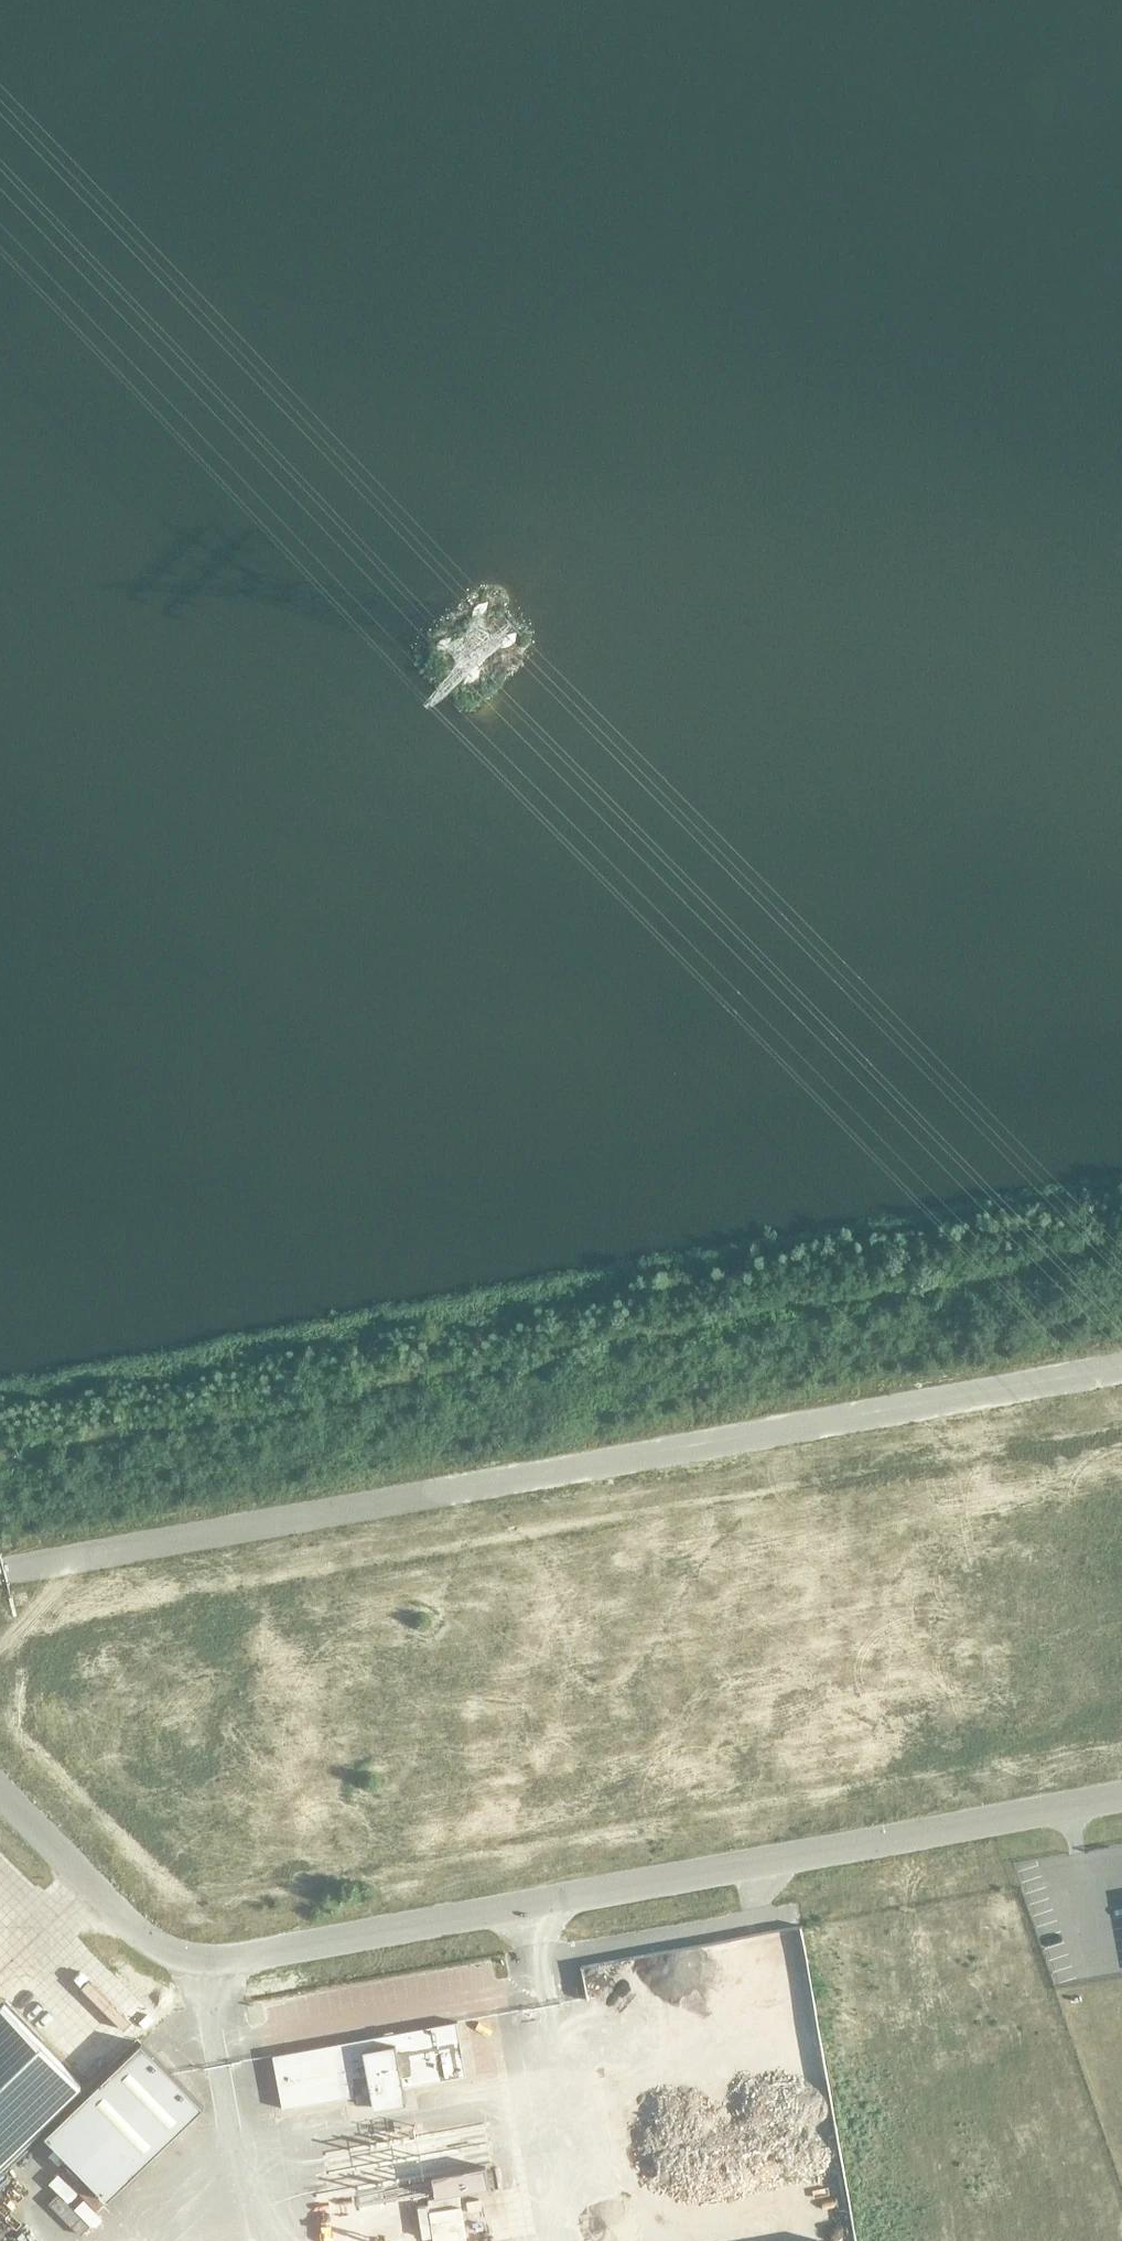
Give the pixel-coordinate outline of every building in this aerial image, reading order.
[(80,2083),(3,2004),(0,2008),(0,2161),(80,2083)] [(273,2055),(283,2109),(371,2093),(374,2108),(406,2102),(404,2087),(467,2075),(457,2021),(273,2055)] [(108,2199),(204,2107),(142,2043),(46,2135),(108,2199)] [(432,2176),(436,2197),(489,2187),(485,2166),(432,2176)]
